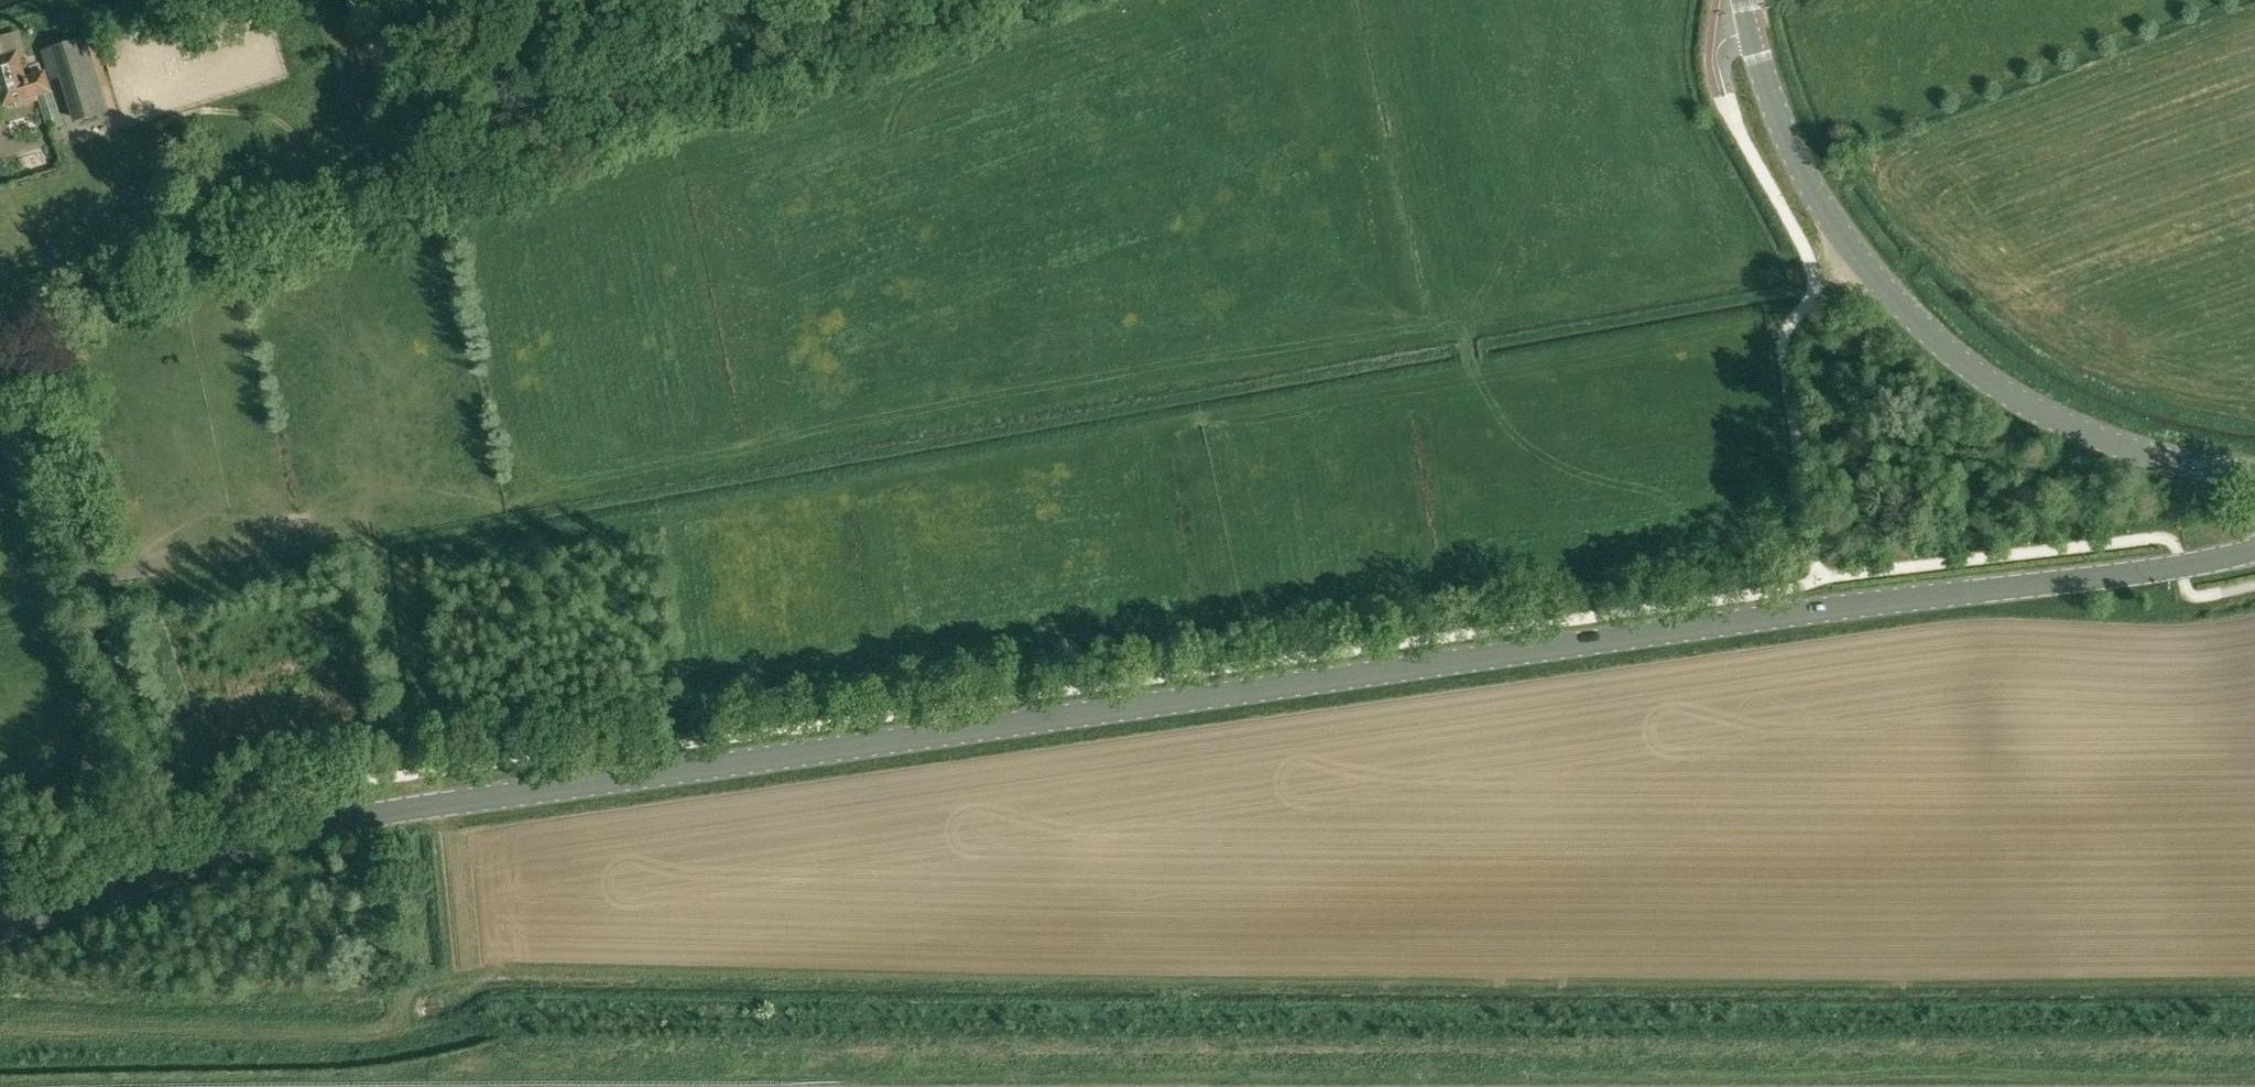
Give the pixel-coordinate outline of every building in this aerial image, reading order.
[(396,45),(381,50),(385,66),(400,62),(396,45)] [(57,46),(43,51),(51,77),(65,72),(57,46)] [(70,52),(88,134),(117,128),(100,46),(70,52)] [(36,96),(48,129),(63,125),(54,93),(45,72),(27,78),(20,58),(17,58),(15,53),(0,57),(0,99),(3,106),(36,96)] [(26,156),(52,150),(48,132),(22,138),(26,156)]
